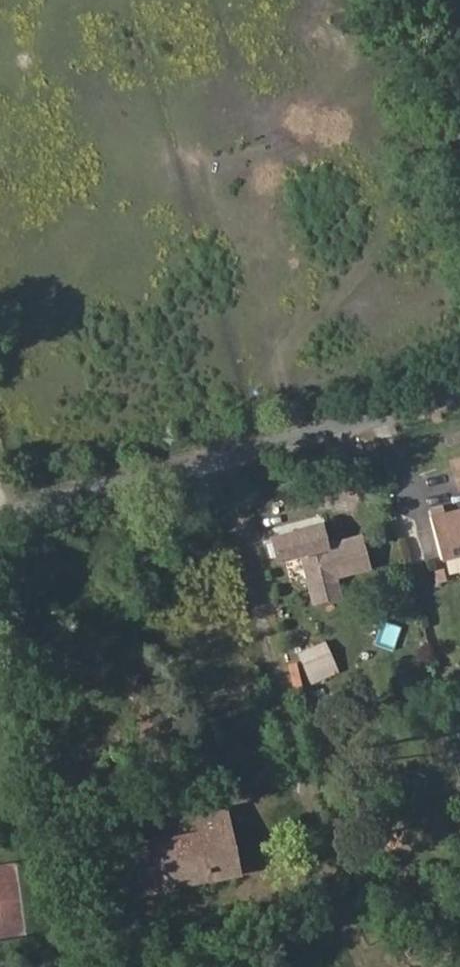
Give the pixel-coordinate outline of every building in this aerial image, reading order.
[(425,515),(436,557),(459,551),(459,506),(425,515)] [(312,576),(336,569),(328,540),(322,516),(273,530),(280,553),(304,547),(312,576)] [(382,620),(374,641),(393,648),(401,626),(382,620)] [(296,651),(309,683),(339,672),(326,639),(296,651)] [(184,827),(136,839),(146,884),(161,881),(160,873),(204,863),(206,871),(233,866),(220,804),(192,810),(194,825),(197,833),(185,835),(184,827)] [(194,825),(184,827),(185,835),(197,833),(194,825)] [(160,873),(161,881),(206,871),(204,863),(160,873)]
